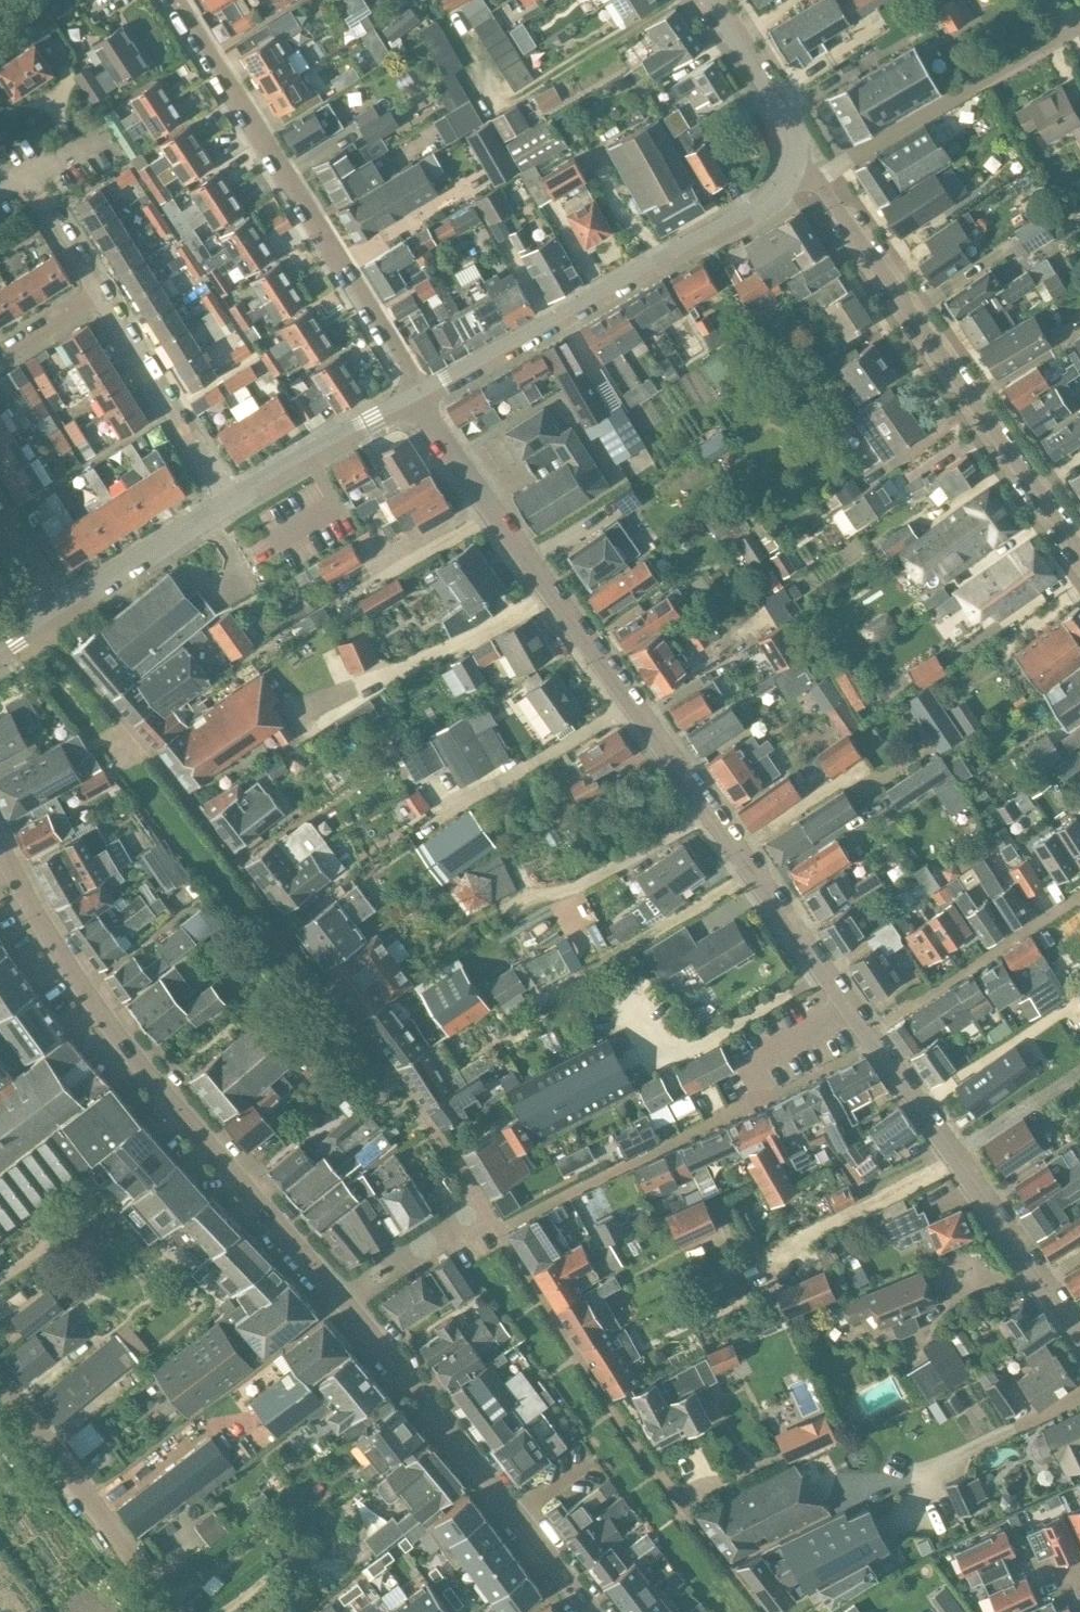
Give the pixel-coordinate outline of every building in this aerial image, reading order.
[(234,0),(207,0),(213,10),(220,6),(221,5),(231,21),(242,14),(234,0)] [(242,14),(250,9),(250,8),(245,0),(234,0),(242,14)] [(278,9),(290,1),(289,0),(273,0),(278,9)] [(461,6),(471,0),(438,0),(447,15),(461,6)] [(468,17),(488,4),(485,0),(471,0),(461,6),(468,17)] [(628,19),(658,0),(616,0),(628,19)] [(797,55),(803,64),(828,48),(822,39),(850,21),(885,0),(821,0),(770,31),(789,60),(797,55)] [(488,4),(468,17),(474,27),(494,14),(488,4)] [(242,14),(249,26),(262,18),(255,6),(250,9),(242,14)] [(661,47),(690,26),(676,6),(646,26),(657,42),(652,45),(655,50),(661,47)] [(383,29),(392,40),(419,19),(411,7),(383,29)] [(273,20),(235,44),(242,55),(254,74),(294,49),(286,37),(299,29),(288,11),(273,20)] [(242,14),(231,21),(238,33),(249,26),(242,14)] [(474,27),(481,38),(501,25),(494,14),(474,27)] [(420,29),(430,47),(447,37),(437,19),(420,29)] [(109,65),(98,72),(108,89),(147,63),(122,24),(95,42),(109,65)] [(501,25),(481,38),(488,49),(508,36),(501,25)] [(562,41),(572,35),(567,26),(557,32),(558,35),(562,41)] [(655,50),(656,51),(643,60),(656,79),(704,47),(690,26),(661,47),(655,50)] [(0,65),(0,71),(15,94),(52,70),(53,71),(69,61),(66,57),(71,54),(60,36),(54,40),(50,33),(35,42),(0,65)] [(380,35),(366,44),(377,60),(391,51),(380,35)] [(488,49),(495,59),(514,46),(508,36),(488,49)] [(447,76),(454,72),(464,66),(447,37),(430,47),(447,76)] [(828,95),(854,141),(941,91),(915,45),(828,95)] [(514,46),(495,59),(501,69),(521,56),(514,46)] [(295,50),(294,49),(254,74),(265,93),(298,73),(309,66),(298,48),(295,50)] [(501,69),(508,80),(528,67),(521,56),(501,69)] [(715,60),(672,86),(678,97),(688,91),(697,106),(710,98),(713,103),(733,91),(715,60)] [(74,73),(93,103),(107,94),(89,64),(74,73)] [(508,80),(515,91),(535,78),(528,67),(508,80)] [(434,83),(443,98),(463,87),(454,72),(447,76),(434,83)] [(283,122),(322,99),(316,89),(310,92),(298,73),(265,93),(283,122)] [(131,97),(144,117),(171,99),(158,79),(131,97)] [(443,98),(450,111),(470,99),(463,87),(443,98)] [(1048,137),(1071,124),(1079,139),(1079,115),(1078,116),(1061,87),(1019,111),(1028,127),(1039,121),(1048,137)] [(184,118),(171,99),(144,117),(157,136),(184,118)] [(450,111),(447,112),(460,136),(463,134),(483,123),(470,99),(450,111)] [(314,110),(284,129),(300,154),(329,135),(344,125),(329,102),(314,111),(314,110)] [(517,103),(491,119),(504,141),(530,125),(517,103)] [(103,115),(116,135),(144,117),(137,108),(122,118),(116,107),(103,115)] [(663,117),(674,135),(691,125),(680,107),(663,117)] [(369,144),(400,123),(392,108),(360,127),(369,144)] [(506,143),(522,171),(568,144),(551,116),(506,143)] [(144,150),(136,138),(151,128),(144,117),(116,135),(131,158),(144,150)] [(705,209),(690,183),(695,180),(659,117),(607,146),(634,194),(630,197),(628,202),(633,211),(639,213),(643,211),(643,209),(647,207),(662,233),(705,209)] [(491,121),(465,136),(494,185),(520,170),(491,121)] [(691,128),(675,136),(686,154),(687,153),(709,190),(728,179),(706,141),(700,145),(695,135),(704,131),(700,123),(691,128)] [(880,205),(883,205),(935,172),(953,161),(944,145),(940,148),(925,124),(856,166),(880,205)] [(139,170),(146,181),(201,144),(189,125),(162,143),(167,152),(139,170)] [(367,148),(359,152),(353,141),(315,164),(326,184),(372,157),(367,148)] [(201,144),(146,181),(161,203),(173,195),(166,184),(182,173),(187,182),(215,164),(201,144)] [(372,157),(326,184),(338,203),(384,176),(372,157)] [(574,158),(543,178),(555,198),(578,185),(584,180),(586,179),(574,158)] [(420,160),(339,209),(358,241),(439,192),(420,160)] [(555,198),(543,178),(535,165),(520,173),(540,207),(555,198)] [(116,177),(123,188),(138,178),(131,168),(116,177)] [(162,205),(177,226),(232,189),(219,170),(192,189),(198,198),(182,210),(174,197),(162,205)] [(935,172),(883,205),(902,236),(955,202),(935,172)] [(613,230),(584,180),(578,185),(582,192),(562,204),(586,245),(613,230)] [(514,211),(500,185),(475,200),(489,225),(514,211)] [(77,201),(92,225),(116,210),(101,186),(77,201)] [(177,226),(187,241),(192,249),(203,241),(194,227),(210,216),(218,226),(245,209),(232,189),(177,226)] [(162,214),(152,200),(141,207),(151,221),(162,214)] [(473,206),(450,219),(458,232),(458,233),(481,220),(473,206)] [(92,225),(106,248),(130,233),(116,210),(92,225)] [(744,244),(758,269),(743,278),(732,262),(724,267),(759,325),(782,310),(774,296),(783,291),(778,282),(800,269),(792,256),(796,253),(804,265),(826,251),(801,210),(778,224),(778,223),(744,244)] [(1014,230),(1030,253),(1055,236),(1039,213),(1014,230)] [(172,229),(162,214),(151,221),(161,236),(172,229)] [(192,249),(197,256),(207,271),(261,235),(249,216),(222,234),(229,245),(213,255),(203,241),(192,249)] [(458,232),(450,219),(435,228),(434,227),(433,228),(441,241),(448,238),(458,232)] [(937,284),(970,261),(959,244),(969,237),(957,219),(927,240),(936,253),(922,262),(937,284)] [(407,239),(416,255),(422,265),(435,258),(430,248),(437,244),(427,227),(407,239)] [(512,237),(522,254),(548,300),(583,280),(557,234),(536,246),(526,229),(512,237)] [(21,230),(10,237),(17,248),(27,242),(21,230)] [(458,233),(458,232),(448,238),(455,250),(465,244),(458,233)] [(106,248),(121,271),(145,256),(130,233),(106,248)] [(207,271),(206,271),(222,296),(234,287),(225,273),(241,263),(248,272),(275,254),(261,235),(207,271)] [(7,253),(17,248),(10,237),(1,242),(7,253)] [(397,266),(416,255),(407,239),(366,263),(385,295),(407,283),(397,266)] [(175,249),(185,263),(197,256),(192,249),(187,241),(175,249)] [(55,253),(30,269),(46,295),(71,279),(55,253)] [(800,297),(841,271),(830,253),(804,270),(805,275),(791,284),(800,297)] [(121,271),(135,294),(159,280),(145,256),(121,271)] [(207,271),(197,256),(185,263),(196,279),(206,271),(207,271)] [(695,303),(720,288),(703,260),(674,278),(696,315),(701,312),(695,303)] [(252,280),(261,293),(249,301),(253,307),(292,282),(279,262),(252,280)] [(946,298),(959,317),(982,302),(990,314),(1001,307),(1006,309),(1014,304),(1012,300),(1025,291),(1037,284),(1028,269),(1016,277),(1003,286),(991,268),(946,298)] [(30,269),(6,284),(22,310),(46,295),(30,269)] [(1067,289),(1056,271),(1043,279),(1054,297),(1067,289)] [(491,336),(512,324),(489,285),(489,286),(482,274),(461,286),(471,302),(473,305),(491,336)] [(428,298),(437,292),(428,276),(413,285),(423,301),(428,298)] [(850,291),(841,277),(807,300),(816,314),(824,309),(834,324),(838,321),(848,336),(874,319),(853,289),(850,291)] [(489,285),(512,324),(534,311),(515,278),(504,285),(500,279),(489,285)] [(664,324),(684,312),(664,279),(642,291),(664,324)] [(135,294),(150,318),(173,303),(159,280),(135,294)] [(292,282),(253,307),(249,309),(236,318),(253,343),(262,337),(253,323),(257,321),(255,319),(271,308),(277,319),(305,301),(292,282)] [(0,288),(0,324),(22,310),(6,284),(0,288)] [(221,305),(212,290),(201,297),(211,312),(221,305)] [(664,324),(642,291),(623,303),(644,336),(664,324)] [(412,294),(391,306),(399,319),(419,307),(412,294)] [(473,305),(461,311),(451,294),(442,299),(443,300),(470,348),(491,336),(473,305)] [(229,308),(236,318),(249,309),(241,298),(229,308)] [(431,326),(450,359),(470,348),(443,300),(433,306),(441,320),(431,326)] [(978,346),(1002,329),(1015,322),(1006,309),(1001,307),(990,314),(982,302),(959,317),(978,346)] [(150,318),(164,341),(188,326),(173,303),(150,318)] [(623,303),(602,315),(623,348),(644,336),(623,303)] [(221,305),(211,312),(221,327),(231,321),(221,305)] [(259,353),(266,364),(322,327),(310,308),(282,327),(289,338),(273,348),(272,345),(259,353)] [(450,359),(422,310),(411,317),(420,332),(411,337),(430,371),(450,359)] [(697,319),(705,333),(704,334),(712,348),(724,342),(708,313),(697,319)] [(623,348),(602,315),(583,326),(603,360),(623,348)] [(993,340),(980,349),(998,375),(1010,369),(1050,345),(1033,316),(993,340)] [(62,339),(77,363),(103,347),(88,323),(62,339)] [(164,341),(178,364),(202,349),(188,326),(164,341)] [(322,327),(266,364),(273,376),(302,357),(307,365),(335,346),(322,327)] [(615,463),(646,446),(621,403),(610,409),(568,336),(544,350),(594,436),(598,434),(615,463)] [(253,352),(245,341),(231,352),(238,363),(253,352)] [(865,397),(897,375),(874,342),(842,364),(865,397)] [(118,371),(103,347),(77,363),(92,387),(118,371)] [(217,373),(202,349),(178,364),(193,388),(217,373)] [(544,395),(543,394),(535,380),(554,369),(543,351),(513,368),(533,402),(544,395)] [(726,367),(732,363),(724,351),(705,365),(716,382),(730,372),(726,367)] [(289,400),(296,409),(352,373),(340,354),(312,373),(317,381),(289,400)] [(668,357),(660,362),(672,382),(681,376),(668,357)] [(1038,393),(1039,394),(1056,384),(1057,386),(1079,372),(1079,371),(1074,361),(1065,366),(1067,369),(1048,381),(1038,365),(1006,385),(1020,404),(1038,393)] [(244,385),(258,376),(250,364),(237,373),(244,385)] [(513,368),(484,385),(495,403),(506,397),(514,412),(515,413),(533,402),(513,368)] [(35,375),(41,386),(51,380),(45,370),(35,375)] [(133,395),(118,371),(92,387),(107,411),(133,395)] [(232,393),(244,385),(237,373),(224,381),(232,393)] [(352,373),(296,409),(304,422),(332,403),(336,410),(364,392),(352,373)] [(650,377),(639,383),(648,396),(658,390),(650,377)] [(37,389),(31,380),(20,387),(26,396),(37,389)] [(41,386),(47,396),(57,391),(51,380),(41,386)] [(1072,410),(1064,397),(1073,391),(1067,381),(1057,387),(1056,385),(1021,405),(1039,432),(1072,410)] [(639,383),(623,393),(631,406),(648,396),(639,383)] [(227,397),(218,384),(204,393),(213,406),(227,397)] [(460,423),(495,403),(484,385),(449,405),(460,423)] [(44,399),(37,389),(26,396),(33,406),(44,399)] [(278,393),(258,406),(276,434),(296,421),(278,393)] [(856,417),(872,441),(885,459),(924,432),(897,393),(869,413),(866,410),(856,417)] [(148,419),(133,395),(107,411),(122,436),(148,419)] [(850,396),(824,415),(833,427),(859,408),(850,396)] [(258,406),(239,418),(257,446),(276,434),(258,406)] [(572,426),(561,433),(545,407),(507,431),(537,479),(513,495),(535,531),(609,484),(572,426)] [(1075,412),(1077,415),(1043,437),(1056,457),(1079,441),(1079,409),(1075,412)] [(16,436),(1,412),(0,412),(0,446),(16,436)] [(64,425),(70,434),(81,427),(75,418),(64,425)] [(257,446),(239,418),(219,431),(237,459),(257,446)] [(67,437),(60,427),(49,434),(55,444),(67,437)] [(70,434),(77,444),(87,438),(81,427),(70,434)] [(721,432),(697,448),(706,460),(729,445),(721,432)] [(4,476),(30,460),(16,436),(0,446),(0,469),(4,476)] [(73,447),(67,437),(55,444),(61,454),(73,447)] [(388,490),(377,496),(380,503),(388,498),(389,499),(431,473),(409,437),(382,452),(393,474),(382,480),(388,490)] [(121,447),(133,465),(143,458),(131,441),(121,447)] [(157,447),(142,457),(143,458),(152,471),(147,475),(166,505),(186,492),(167,462),(157,447)] [(373,499),(377,496),(388,490),(382,480),(375,467),(370,470),(360,451),(334,465),(346,487),(361,479),(373,499)] [(938,474),(914,490),(918,497),(933,487),(932,486),(942,479),(952,495),(983,474),(969,454),(967,453),(937,473),(938,474)] [(142,478),(147,475),(152,471),(143,458),(133,465),(142,478)] [(46,485),(30,460),(4,476),(19,501),(46,485)] [(94,488),(104,482),(93,465),(83,472),(94,488)] [(912,487),(914,490),(938,474),(937,473),(935,469),(925,476),(922,472),(905,484),(908,489),(912,487)] [(1070,477),(1079,492),(1079,471),(1070,477)] [(454,511),(431,473),(389,499),(399,516),(382,526),(388,537),(417,522),(422,530),(454,511)] [(127,487),(147,517),(166,505),(147,475),(142,478),(127,487)] [(880,480),(863,491),(842,505),(857,526),(894,501),(880,480)] [(104,502),(109,499),(113,496),(104,482),(94,488),(104,502)] [(861,492),(853,482),(838,492),(845,503),(861,492)] [(630,486),(614,498),(625,514),(642,502),(630,486)] [(995,542),(1018,526),(989,486),(894,554),(901,565),(910,559),(924,580),(938,570),(946,580),(996,544),(995,542)] [(113,496),(109,499),(128,529),(147,517),(127,487),(113,496)] [(56,512),(66,506),(55,490),(45,496),(56,512)] [(109,541),(128,529),(109,499),(104,502),(89,511),(109,541)] [(730,500),(703,519),(710,529),(737,511),(730,500)] [(56,512),(65,527),(70,524),(75,521),(66,506),(56,512)] [(75,521),(70,524),(90,553),(109,541),(89,511),(75,521)] [(616,521),(569,554),(591,586),(641,551),(619,519),(616,521)] [(878,542),(888,557),(918,536),(908,522),(878,542)] [(70,566),(90,553),(70,524),(65,527),(51,536),(70,566)] [(765,554),(750,531),(738,539),(753,562),(765,554)] [(1041,587),(1056,576),(1031,540),(952,595),(972,623),(991,609),(999,620),(1042,589),(1041,587)] [(352,543),(318,562),(294,576),(301,586),(325,573),(329,581),(362,561),(352,543)] [(473,543),(439,567),(465,602),(441,619),(450,637),(480,623),(493,614),(484,601),(505,586),(473,543)] [(783,577),(795,570),(783,549),(771,557),(783,577)] [(660,578),(654,570),(646,558),(590,596),(604,617),(660,578)] [(764,574),(775,590),(783,585),(772,569),(764,574)] [(360,599),(370,616),(407,594),(397,577),(360,599)] [(104,627),(106,629),(143,675),(218,612),(199,589),(185,600),(176,589),(165,587),(163,589),(158,582),(104,627)] [(645,608),(614,630),(627,649),(679,613),(668,596),(654,605),(647,610),(645,608)] [(1043,692),(1079,663),(1079,606),(1079,604),(1015,655),(1034,680),(1043,692)] [(303,635),(330,618),(325,608),(297,624),(303,635)] [(865,629),(877,640),(895,621),(883,610),(865,629)] [(209,627),(232,660),(254,644),(231,612),(209,627)] [(532,616),(497,635),(518,673),(553,654),(532,616)] [(686,632),(693,641),(711,629),(715,626),(708,616),(686,632)] [(784,624),(757,640),(776,670),(802,655),(784,624)] [(693,641),(699,650),(721,634),(715,626),(711,629),(693,641)] [(96,633),(75,649),(115,697),(135,682),(143,675),(106,629),(98,635),(96,633)] [(367,631),(337,644),(350,673),(380,660),(367,631)] [(630,652),(644,674),(680,649),(675,641),(670,644),(661,631),(630,652)] [(492,638),(471,650),(481,667),(502,655),(492,638)] [(135,682),(115,697),(136,722),(156,706),(164,715),(211,681),(204,671),(184,646),(137,684),(135,682)] [(680,649),(644,674),(659,696),(690,674),(681,661),(686,658),(680,649)] [(467,691),(487,680),(470,651),(451,662),(454,667),(441,674),(452,692),(465,685),(467,691)] [(804,654),(754,685),(758,692),(779,679),(790,699),(820,681),(804,654)] [(919,686),(945,670),(936,655),(910,671),(919,686)] [(1045,693),(1067,727),(1079,719),(1079,668),(1045,693)] [(845,670),(835,675),(842,688),(853,682),(845,670)] [(555,731),(583,711),(555,671),(527,691),(555,731)] [(279,699),(263,675),(179,734),(178,732),(159,748),(191,787),(273,730),(284,722),(272,703),(279,699)] [(714,709),(710,703),(724,694),(713,678),(698,687),(699,688),(672,706),(676,712),(674,719),(678,726),(682,727),(683,728),(685,727),(714,709)] [(827,678),(811,689),(817,698),(834,688),(827,678)] [(906,701),(940,752),(963,736),(929,686),(906,701)] [(25,741),(19,728),(40,717),(28,693),(5,704),(8,710),(0,714),(0,756),(26,743),(25,741)] [(156,706),(136,722),(159,748),(178,732),(177,731),(209,709),(201,698),(188,707),(185,703),(165,717),(164,715),(156,706)] [(337,721),(345,734),(378,713),(370,700),(337,721)] [(843,701),(827,712),(843,735),(847,732),(848,734),(860,725),(843,701)] [(730,706),(690,734),(703,754),(744,726),(730,706)] [(969,734),(982,726),(975,715),(962,723),(969,734)] [(460,785),(493,766),(466,717),(433,737),(447,762),(460,785)] [(493,766),(510,757),(492,725),(475,734),(493,766)] [(88,752),(77,731),(40,751),(0,773),(0,801),(9,818),(55,792),(78,780),(81,778),(81,776),(88,772),(89,773),(101,765),(92,751),(88,752)] [(618,731),(579,756),(584,763),(578,768),(583,775),(589,771),(594,777),(632,752),(618,731)] [(861,753),(848,734),(847,732),(843,735),(815,754),(833,779),(863,757),(861,753)] [(709,762),(723,782),(767,752),(774,747),(768,738),(760,743),(754,733),(739,744),(737,742),(709,762)] [(1026,749),(1040,771),(1062,757),(1048,735),(1026,749)] [(26,743),(0,756),(0,773),(40,751),(32,737),(25,741),(26,743)] [(433,737),(416,747),(431,773),(447,762),(433,737)] [(416,747),(401,756),(416,782),(431,773),(416,747)] [(780,771),(767,752),(723,782),(737,802),(765,783),(780,771)] [(961,753),(948,761),(959,778),(971,770),(961,753)] [(886,790),(888,793),(900,810),(935,786),(933,783),(951,772),(941,756),(924,767),(923,765),(886,790)] [(282,757),(265,766),(272,778),(289,768),(282,757)] [(81,778),(78,780),(88,799),(113,784),(101,765),(89,773),(88,772),(81,776),(81,778)] [(802,796),(792,781),(789,776),(741,808),(755,829),(802,796)] [(569,785),(580,805),(604,792),(597,779),(586,784),(582,778),(569,785)] [(203,801),(201,803),(235,847),(237,847),(270,822),(283,812),(268,791),(260,779),(255,783),(245,790),(244,791),(238,781),(203,801)] [(1063,808),(1077,799),(1066,780),(1052,789),(1063,808)] [(394,802),(406,821),(430,806),(417,787),(394,802)] [(1025,789),(997,807),(1006,821),(1034,802),(1025,789)] [(782,861),(858,812),(844,790),(768,839),(782,861)] [(55,792),(9,818),(21,842),(20,845),(23,851),(28,855),(75,828),(55,792)] [(469,809),(425,841),(452,877),(496,845),(469,809)] [(1055,829),(1079,865),(1079,819),(1077,815),(1055,829)] [(92,851),(104,844),(106,843),(93,820),(58,840),(61,846),(32,863),(42,881),(71,863),(73,866),(94,854),(92,851)] [(276,839),(246,863),(265,887),(265,888),(327,842),(311,821),(306,821),(289,834),(287,832),(277,840),(276,839)] [(1079,865),(1055,829),(1034,843),(1058,879),(1079,865)] [(162,840),(161,841),(142,852),(153,871),(154,872),(174,859),(162,840)] [(327,842),(265,888),(284,912),(345,866),(327,842)] [(639,875),(665,912),(684,900),(678,891),(689,884),(691,887),(704,878),(702,875),(703,874),(693,858),(696,856),(688,844),(684,846),(682,843),(639,875)] [(790,870),(805,893),(843,867),(843,866),(845,865),(831,843),(790,870)] [(106,877),(118,868),(104,844),(92,851),(94,854),(73,866),(71,863),(42,881),(56,904),(106,877)] [(492,900),(518,890),(500,851),(468,870),(466,869),(452,892),(468,913),(493,903),(492,900)] [(1033,914),(1022,897),(1012,883),(1004,888),(984,858),(973,865),(1013,926),(1033,914)] [(1010,870),(1016,880),(1012,883),(1022,897),(1026,894),(1027,896),(1043,885),(1026,860),(1010,870)] [(843,867),(805,893),(806,895),(805,900),(809,906),(813,907),(820,918),(848,898),(852,900),(883,880),(876,871),(855,883),(843,867)] [(106,877),(56,904),(71,928),(96,909),(113,898),(108,891),(125,879),(118,868),(106,877)] [(946,882),(987,944),(1007,930),(986,900),(978,906),(958,875),(946,882)] [(357,884),(337,898),(296,927),(327,966),(366,939),(355,924),(361,920),(375,910),(357,884)] [(895,896),(905,910),(917,902),(907,888),(895,896)] [(71,928),(85,948),(147,904),(146,903),(140,894),(120,907),(113,898),(96,909),(71,928)] [(180,923),(182,925),(195,944),(224,922),(209,902),(180,923)] [(954,903),(930,919),(950,948),(966,937),(964,935),(971,930),(954,903)] [(154,913),(147,904),(85,948),(99,967),(126,949),(116,936),(120,932),(122,934),(133,925),(135,928),(154,913)] [(838,955),(865,937),(866,936),(848,909),(820,928),(838,955)] [(642,925),(631,910),(609,926),(620,941),(642,925)] [(903,938),(905,936),(925,965),(950,948),(930,919),(916,929),(911,921),(908,923),(901,912),(890,920),(901,935),(903,938)] [(734,920),(688,949),(694,958),(706,979),(733,963),(739,966),(749,960),(749,953),(752,951),(734,920)] [(866,936),(865,937),(873,948),(850,964),(873,999),(902,980),(886,955),(904,944),(901,940),(901,935),(890,920),(866,936)] [(133,954),(108,974),(105,975),(121,997),(195,944),(182,925),(154,945),(162,954),(144,968),(133,954)] [(694,958),(688,949),(695,944),(684,925),(654,944),(644,950),(662,978),(694,958)] [(327,966),(362,1014),(386,997),(413,981),(376,931),(366,939),(327,966)] [(1005,953),(1003,954),(1041,1012),(1068,995),(1032,936),(1005,953)] [(8,952),(8,951),(0,938),(0,957),(8,952)] [(567,938),(515,968),(521,977),(528,987),(535,982),(538,988),(564,973),(581,963),(573,948),(567,938)] [(0,957),(0,1018),(37,993),(8,952),(0,957)] [(998,1006),(1022,990),(1002,960),(989,968),(988,966),(983,970),(983,972),(979,975),(998,1006)] [(462,964),(422,989),(450,1034),(491,1008),(462,964)] [(188,1015),(178,1002),(195,989),(175,965),(166,972),(128,1003),(157,1040),(188,1015)] [(493,979),(487,982),(501,1002),(505,1000),(520,991),(522,990),(528,987),(521,977),(515,968),(514,967),(514,966),(493,979)] [(973,975),(955,986),(964,1000),(975,1018),(979,1015),(993,1005),(990,1000),(973,975)] [(212,983),(182,1006),(196,1024),(226,1001),(212,983)] [(955,986),(934,1000),(947,1020),(954,1032),(975,1018),(964,1000),(955,986)] [(64,1033),(37,993),(0,1018),(0,1023),(25,1060),(64,1033)] [(1030,995),(1020,1000),(1018,1002),(1029,1020),(1040,1013),(1033,1000),(1030,995)] [(362,1014),(382,1041),(405,1024),(386,997),(362,1014)] [(920,1038),(947,1020),(934,1000),(907,1017),(920,1038)] [(189,1077),(224,1117),(301,1051),(266,1010),(189,1077)] [(905,1056),(923,1044),(905,1018),(888,1030),(905,1056)] [(1014,1030),(1006,1018),(984,1033),(991,1045),(1014,1030)] [(382,1041),(400,1066),(423,1049),(405,1024),(382,1041)] [(105,1078),(68,1037),(0,1089),(0,1158),(105,1078)] [(427,1106),(468,1082),(460,1068),(442,1040),(441,1038),(430,1045),(423,1049),(400,1066),(427,1106)] [(518,1113),(535,1140),(536,1142),(616,1101),(615,1100),(635,1090),(607,1038),(578,1053),(570,1057),(506,1090),(518,1113)] [(931,1084),(957,1065),(959,1068),(970,1059),(966,1051),(954,1061),(945,1048),(948,1045),(942,1038),(939,1040),(937,1038),(911,1056),(931,1084)] [(721,1046),(676,1070),(689,1094),(734,1069),(721,1046)] [(1002,1057),(959,1088),(976,1113),(1020,1082),(1031,1074),(1013,1049),(1002,1057)] [(827,1077),(845,1111),(852,1107),(873,1096),(886,1089),(887,1088),(866,1056),(862,1058),(827,1077)] [(12,1077),(0,1059),(0,1086),(12,1077)] [(480,1074),(472,1060),(460,1068),(468,1082),(480,1074)] [(282,1071),(225,1118),(249,1147),(273,1127),(259,1110),(277,1095),(278,1096),(292,1083),(282,1071)] [(651,1111),(674,1098),(660,1073),(637,1085),(651,1111)] [(468,1082),(427,1106),(442,1128),(444,1127),(466,1114),(466,1112),(480,1103),(474,1094),(488,1086),(480,1074),(468,1082)] [(833,1138),(840,1148),(847,1143),(835,1118),(846,1112),(827,1077),(807,1087),(823,1119),(833,1138)] [(105,1078),(0,1158),(0,1234),(63,1185),(88,1165),(93,1161),(141,1123),(105,1078)] [(823,1119),(807,1087),(787,1098),(804,1129),(823,1119)] [(787,1098),(767,1109),(783,1140),(804,1129),(787,1098)] [(617,1139),(616,1142),(619,1149),(622,1149),(627,1157),(661,1141),(655,1130),(676,1117),(668,1103),(641,1117),(643,1122),(616,1137),(617,1139)] [(901,1106),(869,1129),(879,1143),(888,1156),(905,1144),(903,1141),(918,1130),(901,1106)] [(852,1107),(845,1111),(846,1112),(852,1123),(858,1120),(852,1107)] [(783,1140),(767,1109),(749,1117),(765,1144),(769,1142),(778,1158),(780,1158),(784,1155),(787,1161),(797,1167),(812,1160),(807,1149),(806,1148),(791,1156),(787,1147),(783,1140)] [(268,1169),(284,1187),(316,1159),(362,1120),(353,1111),(325,1133),(327,1134),(316,1143),(318,1145),(310,1152),(301,1141),(268,1169)] [(535,1140),(518,1113),(464,1146),(491,1191),(529,1169),(519,1151),(535,1140)] [(284,1187),(303,1208),(346,1173),(341,1166),(336,1170),(329,1163),(346,1149),(357,1141),(361,1148),(383,1131),(378,1125),(370,1114),(362,1120),(316,1159),(284,1187)] [(749,1117),(728,1127),(743,1155),(744,1157),(745,1156),(744,1154),(749,1151),(755,1161),(748,1164),(754,1175),(770,1204),(797,1188),(788,1172),(780,1158),(778,1158),(769,1142),(765,1144),(749,1117)] [(1005,1173),(1042,1148),(1022,1119),(986,1143),(1005,1173)] [(88,1165),(86,1166),(94,1176),(104,1168),(101,1165),(105,1162),(108,1165),(117,1175),(120,1172),(121,1173),(158,1141),(141,1123),(93,1161),(88,1165)] [(743,1155),(728,1127),(680,1147),(694,1177),(695,1176),(698,1184),(713,1177),(705,1161),(719,1155),(724,1165),(743,1155)] [(384,1130),(355,1154),(362,1162),(364,1164),(392,1143),(384,1130)] [(121,1173),(138,1195),(176,1163),(158,1141),(121,1173)] [(840,1148),(853,1165),(863,1157),(852,1141),(848,1144),(847,1143),(840,1148)] [(791,1156),(806,1148),(805,1145),(801,1147),(798,1142),(787,1147),(791,1156)] [(680,1147),(665,1154),(679,1184),(694,1177),(680,1147)] [(380,1219),(391,1235),(432,1210),(410,1175),(395,1152),(370,1171),(365,1174),(391,1211),(380,1219)] [(870,1152),(863,1157),(853,1165),(864,1179),(866,1181),(883,1169),(870,1152)] [(355,1154),(341,1166),(346,1173),(348,1174),(362,1162),(355,1154)] [(650,1198),(679,1184),(665,1154),(635,1168),(650,1198)] [(1016,1182),(1029,1204),(1060,1185),(1061,1187),(1077,1176),(1079,1174),(1079,1162),(1078,1159),(1067,1166),(1059,1155),(1016,1182)] [(184,1217),(208,1198),(176,1163),(138,1195),(133,1199),(154,1221),(142,1232),(150,1241),(161,1232),(182,1216),(184,1217)] [(86,1166),(63,1185),(78,1204),(100,1185),(94,1176),(86,1166)] [(364,1194),(321,1228),(351,1265),(391,1235),(380,1219),(391,1211),(365,1174),(370,1171),(368,1168),(353,1179),(355,1182),(364,1194)] [(355,1182),(349,1187),(345,1181),(350,1176),(348,1174),(346,1173),(303,1208),(320,1229),(321,1228),(364,1194),(355,1182)] [(1022,1212),(1037,1236),(1068,1217),(1062,1207),(1079,1195),(1079,1174),(1077,1176),(1061,1187),(1022,1212)] [(826,1196),(833,1211),(856,1200),(848,1185),(826,1196)] [(669,1202),(673,1211),(687,1204),(684,1195),(669,1202)] [(703,1197),(687,1204),(673,1211),(665,1215),(680,1247),(718,1228),(703,1197)] [(202,1263),(241,1231),(240,1232),(208,1198),(184,1217),(170,1229),(175,1235),(176,1234),(200,1265),(202,1263)] [(510,1232),(534,1270),(571,1248),(554,1221),(568,1214),(563,1204),(529,1221),(510,1232)] [(893,1241),(900,1237),(903,1245),(927,1234),(933,1247),(937,1245),(939,1250),(972,1235),(960,1209),(930,1223),(927,1217),(921,1220),(914,1205),(883,1219),(881,1224),(888,1239),(893,1241)] [(595,1224),(606,1245),(611,1242),(635,1229),(629,1219),(619,1224),(613,1214),(595,1224)] [(1041,1241),(1052,1259),(1079,1242),(1079,1217),(1041,1241)] [(240,1232),(202,1263),(211,1272),(219,1281),(232,1294),(236,1291),(270,1263),(269,1262),(270,1260),(262,1252),(260,1253),(240,1232)] [(606,1245),(601,1247),(607,1259),(617,1253),(611,1242),(606,1245)] [(581,1243),(571,1248),(534,1270),(546,1289),(592,1264),(581,1243)] [(607,1259),(606,1259),(613,1271),(614,1271),(613,1270),(623,1264),(617,1253),(607,1259)] [(432,1267),(433,1268),(423,1275),(422,1274),(383,1300),(402,1324),(411,1319),(414,1322),(441,1303),(451,1296),(457,1304),(474,1292),(449,1255),(432,1267)] [(227,1314),(219,1320),(220,1321),(226,1330),(236,1322),(290,1282),(290,1281),(272,1262),(270,1263),(236,1291),(243,1302),(237,1307),(228,1313),(227,1314)] [(582,1295),(580,1290),(582,1289),(600,1278),(592,1264),(546,1289),(557,1307),(582,1295)] [(1066,1276),(1077,1294),(1079,1292),(1079,1268),(1066,1276)] [(881,1326),(891,1322),(896,1334),(901,1336),(918,1329),(919,1325),(914,1313),(934,1304),(921,1272),(844,1304),(851,1320),(875,1311),(881,1326)] [(584,1293),(582,1289),(580,1290),(582,1295),(557,1307),(582,1347),(606,1334),(606,1332),(621,1325),(603,1296),(622,1285),(615,1275),(584,1293)] [(318,1313),(290,1282),(236,1322),(265,1355),(318,1313)] [(792,1285),(777,1292),(789,1319),(804,1312),(792,1285)] [(50,1290),(14,1318),(27,1335),(63,1307),(50,1290)] [(229,1297),(220,1305),(226,1313),(227,1314),(228,1313),(237,1307),(235,1305),(229,1297)] [(44,1330),(38,1335),(56,1358),(63,1353),(64,1355),(91,1335),(70,1307),(43,1329),(44,1330)] [(1032,1347),(1055,1330),(1042,1313),(1031,1321),(1020,1307),(1002,1321),(1025,1352),(1032,1347)] [(420,1347),(433,1364),(488,1327),(481,1317),(468,1327),(468,1328),(463,1332),(453,1317),(436,1329),(439,1334),(420,1347)] [(329,1368),(351,1351),(325,1320),(283,1351),(293,1363),(289,1367),(291,1369),(251,1402),(277,1437),(306,1416),(306,1415),(325,1401),(313,1387),(331,1372),(329,1368)] [(489,1328),(495,1338),(499,1343),(511,1335),(501,1320),(489,1328)] [(253,1364),(226,1330),(220,1321),(155,1372),(187,1415),(253,1364)] [(495,1338),(489,1328),(488,1327),(433,1364),(450,1387),(485,1363),(476,1349),(479,1347),(480,1349),(495,1338)] [(973,1373),(947,1332),(924,1347),(931,1357),(907,1373),(924,1400),(936,1392),(950,1387),(973,1373)] [(26,1382),(56,1358),(38,1335),(38,1334),(8,1358),(26,1382)] [(57,1424),(136,1356),(117,1334),(37,1400),(57,1424)] [(637,1382),(637,1381),(606,1334),(582,1347),(613,1395),(637,1382)] [(707,1355),(715,1372),(741,1362),(732,1341),(706,1353),(707,1355)] [(1039,1409),(1075,1384),(1055,1355),(1054,1356),(1046,1345),(1028,1358),(1035,1369),(1019,1380),(1039,1409)] [(326,1415),(337,1430),(385,1393),(351,1351),(329,1368),(331,1372),(313,1387),(325,1401),(306,1415),(306,1416),(313,1425),(326,1415)] [(707,1355),(694,1362),(662,1378),(666,1386),(659,1389),(656,1382),(634,1393),(645,1415),(642,1421),(647,1431),(654,1431),(661,1443),(680,1434),(675,1424),(683,1420),(688,1430),(709,1419),(694,1388),(705,1383),(716,1376),(715,1372),(707,1355)] [(452,1390),(494,1444),(522,1423),(542,1409),(546,1406),(521,1372),(504,1384),(489,1364),(452,1390)] [(993,1380),(985,1369),(976,1376),(1006,1418),(1027,1403),(1004,1372),(993,1380)] [(385,1393),(337,1430),(339,1429),(349,1441),(356,1437),(372,1457),(357,1470),(366,1480),(380,1467),(381,1468),(397,1454),(422,1435),(385,1393)] [(522,1423),(494,1444),(520,1477),(567,1441),(542,1409),(522,1423)] [(1067,1473),(1079,1467),(1079,1411),(1045,1428),(1047,1432),(1036,1436),(1032,1440),(1030,1445),(1031,1449),(1035,1456),(1038,1461),(1043,1462),(1048,1461),(1059,1456),(1067,1473)] [(806,1440),(783,1451),(787,1460),(836,1438),(824,1414),(799,1425),(806,1440)] [(92,1421),(68,1439),(82,1456),(105,1438),(92,1421)] [(422,1435),(397,1454),(402,1460),(410,1470),(435,1450),(422,1435)] [(192,1503),(236,1469),(212,1436),(119,1508),(138,1533),(187,1496),(192,1503)] [(410,1470),(402,1460),(385,1473),(387,1476),(379,1482),(378,1488),(387,1501),(393,1501),(403,1494),(413,1509),(398,1521),(393,1515),(364,1538),(376,1553),(439,1503),(441,1504),(465,1486),(435,1450),(410,1470)] [(829,1511),(795,1463),(697,1512),(730,1558),(756,1545),(752,1537),(763,1531),(768,1540),(829,1511)] [(981,1505),(967,1474),(945,1485),(960,1515),(981,1505)] [(602,1484),(598,1487),(605,1496),(606,1497),(617,1489),(609,1479),(608,1480),(602,1484)] [(560,1502),(547,1512),(565,1537),(593,1517),(585,1506),(588,1503),(592,1508),(606,1497),(605,1496),(598,1487),(566,1510),(560,1502)] [(470,1495),(426,1527),(427,1528),(430,1531),(441,1547),(442,1548),(486,1516),(485,1515),(477,1504),(476,1503),(476,1504),(473,1500),(474,1500),(473,1499),(471,1497),(470,1496),(471,1496),(470,1495)] [(585,1561),(622,1536),(611,1520),(629,1507),(622,1496),(593,1517),(565,1537),(585,1561)] [(1068,1512),(1079,1538),(1079,1506),(1068,1512)] [(794,1535),(803,1549),(822,1582),(867,1558),(888,1548),(868,1509),(848,1518),(844,1512),(794,1535)] [(1064,1514),(1027,1530),(1039,1556),(1051,1551),(1056,1562),(1079,1551),(1079,1548),(1064,1514)] [(486,1516),(442,1548),(456,1566),(499,1534),(491,1524),(492,1524),(491,1523),(488,1520),(489,1520),(488,1519),(486,1516)] [(197,1526),(211,1543),(219,1537),(205,1519),(197,1526)] [(1004,1527),(955,1549),(967,1574),(972,1586),(984,1580),(1010,1568),(1004,1557),(1016,1552),(1004,1527)] [(618,1539),(585,1561),(601,1583),(634,1559),(644,1551),(655,1543),(647,1533),(625,1548),(621,1543),(619,1540),(618,1539)] [(499,1534),(456,1566),(456,1567),(465,1561),(478,1579),(513,1553),(505,1543),(506,1543),(505,1542),(502,1539),(502,1538),(501,1538),(499,1534)] [(736,1565),(752,1585),(787,1565),(784,1560),(789,1558),(788,1556),(803,1549),(794,1535),(778,1542),(736,1565)] [(406,1536),(399,1542),(406,1551),(413,1545),(406,1536)] [(656,1544),(646,1552),(651,1557),(661,1550),(656,1544)] [(810,1589),(818,1584),(822,1582),(803,1549),(788,1556),(789,1558),(784,1560),(787,1565),(752,1585),(772,1610),(800,1594),(792,1580),(800,1575),(810,1589)] [(389,1550),(380,1557),(385,1565),(395,1558),(389,1550)] [(513,1553),(478,1579),(492,1597),(526,1572),(519,1562),(520,1562),(519,1561),(516,1558),(516,1557),(515,1557),(513,1553)] [(380,1557),(367,1567),(374,1576),(387,1566),(385,1565),(380,1557)] [(822,1582),(818,1584),(830,1605),(877,1575),(867,1558),(822,1582)] [(601,1583),(614,1599),(647,1575),(634,1559),(601,1583)] [(437,1566),(429,1572),(436,1581),(444,1575),(437,1566)] [(1010,1568),(984,1580),(999,1611),(1010,1611),(1037,1599),(1026,1574),(1015,1579),(1010,1568)] [(677,1570),(666,1578),(671,1583),(681,1576),(677,1570)] [(491,1598),(492,1599),(492,1598),(502,1611),(516,1611),(542,1593),(542,1591),(541,1592),(533,1581),(533,1580),(530,1576),(530,1575),(529,1576),(527,1573),(527,1572),(527,1571),(526,1572),(492,1597),(491,1598)] [(647,1575),(614,1599),(624,1611),(632,1611),(659,1591),(647,1575)] [(681,1576),(671,1583),(675,1589),(685,1581),(681,1576)] [(409,1595),(422,1611),(451,1611),(427,1581),(426,1581),(427,1582),(409,1595)] [(382,1596),(391,1609),(393,1611),(422,1611),(409,1595),(400,1582),(382,1596)] [(358,1583),(349,1590),(354,1598),(364,1591),(358,1583)] [(451,1585),(443,1590),(450,1600),(457,1594),(451,1585)] [(945,1587),(932,1596),(938,1605),(951,1596),(945,1587)] [(659,1591),(632,1611),(666,1611),(676,1604),(664,1588),(659,1591)] [(349,1590),(339,1596),(345,1604),(354,1598),(349,1590)] [(457,1594),(450,1600),(457,1609),(464,1603),(457,1594)] [(1026,1609),(1028,1611),(1072,1611),(1069,1604),(1057,1610),(1052,1598),(1026,1609)] [(691,1609),(693,1611),(699,1611),(705,1607),(704,1605),(701,1602),(691,1609)] [(854,1603),(842,1611),(861,1611),(854,1603)]
